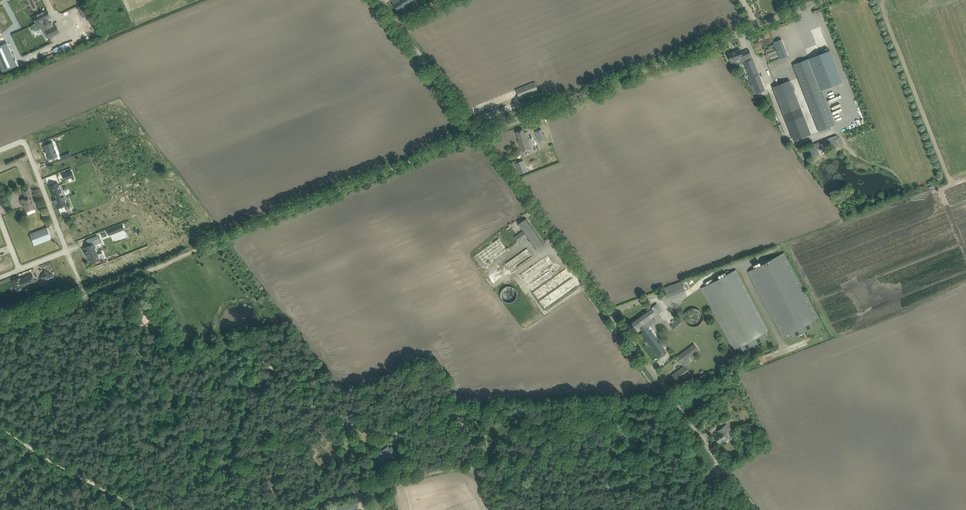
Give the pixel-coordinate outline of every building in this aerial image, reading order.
[(131,12),(145,5),(142,0),(126,0),(131,12)] [(393,3),(398,11),(414,0),(398,0),(393,3)] [(83,17),(88,15),(84,5),(79,7),(83,17)] [(36,24),(43,21),(47,29),(54,26),(52,23),(50,24),(47,19),(51,17),(47,9),(33,17),(36,24)] [(47,29),(45,31),(49,38),(50,37),(51,39),(54,38),(53,36),(60,32),(56,25),(54,26),(47,29)] [(788,56),(782,39),(774,42),(781,59),(788,56)] [(6,43),(0,46),(0,65),(3,72),(17,65),(6,43)] [(728,54),(730,59),(733,67),(744,62),(752,81),(753,85),(751,86),(755,94),(765,90),(757,71),(753,59),(752,59),(751,56),(749,49),(741,52),(740,49),(728,54)] [(830,50),(793,65),(819,131),(836,125),(822,90),(842,82),(830,50)] [(790,80),(773,87),(794,141),(811,134),(790,80)] [(516,90),(517,93),(519,98),(538,90),(535,82),(516,90)] [(841,106),(839,98),(830,101),(832,108),(841,106)] [(526,132),(525,133),(523,129),(516,132),(519,140),(518,141),(523,152),(532,149),(530,143),(529,140),(530,140),(529,138),(528,139),(526,132)] [(542,129),(535,131),(540,143),(543,142),(543,143),(547,141),(544,133),(544,134),(542,129)] [(830,138),(833,149),(841,147),(838,136),(830,138)] [(52,142),(44,145),(49,159),(58,156),(52,142)] [(809,155),(810,159),(820,156),(816,145),(804,149),(806,156),(809,155)] [(523,160),(516,163),(520,174),(528,171),(523,160)] [(71,171),(63,174),(65,180),(73,176),(71,171)] [(58,183),(49,186),(54,200),(53,200),(55,204),(55,203),(57,208),(66,204),(64,200),(65,200),(64,196),(63,196),(58,183)] [(95,205),(106,201),(99,185),(93,187),(97,198),(93,199),(95,205)] [(24,206),(26,212),(35,208),(30,196),(32,196),(28,188),(23,190),(25,197),(27,196),(27,197),(21,200),(23,207),(24,206)] [(527,218),(523,221),(519,224),(524,231),(515,237),(518,242),(526,236),(525,235),(526,235),(537,249),(544,243),(527,218)] [(138,245),(131,222),(124,224),(131,247),(138,245)] [(120,225),(111,229),(113,233),(122,230),(120,225)] [(51,238),(47,227),(30,234),(35,245),(51,238)] [(474,256),(476,259),(473,261),(478,268),(481,266),(482,268),(507,250),(499,238),(474,256)] [(114,253),(123,249),(120,243),(112,247),(114,253)] [(93,244),(85,247),(86,251),(85,251),(85,252),(86,251),(87,252),(86,253),(87,253),(87,254),(86,254),(86,255),(87,254),(88,255),(87,256),(88,256),(91,263),(99,259),(104,257),(102,252),(97,254),(93,244)] [(489,277),(494,284),(533,256),(527,248),(506,264),(489,277)] [(819,317),(784,252),(748,271),(783,336),(790,333),(793,337),(815,326),(812,321),(819,317)] [(548,255),(544,258),(521,274),(532,291),(559,272),(548,255)] [(736,269),(701,287),(733,349),(740,345),(743,351),(767,338),(764,333),(768,331),(736,269)] [(45,270),(41,277),(50,282),(50,281),(54,283),(56,278),(53,276),(54,275),(45,270)] [(20,277),(12,280),(17,291),(24,288),(24,286),(35,282),(32,273),(20,278),(20,277)] [(663,288),(667,297),(685,290),(682,281),(663,288)] [(501,294),(501,295),(501,296),(501,297),(501,298),(502,299),(503,300),(504,301),(505,302),(506,302),(507,303),(508,303),(509,303),(510,303),(511,303),(512,302),(513,302),(514,302),(514,301),(515,301),(515,300),(516,300),(516,299),(517,298),(517,297),(517,296),(517,295),(518,295),(518,294),(517,293),(517,292),(517,291),(517,290),(516,290),(516,289),(515,289),(515,288),(514,288),(514,287),(513,287),(512,287),(512,286),(511,286),(510,286),(509,286),(508,286),(507,286),(506,286),(505,287),(504,287),(504,288),(503,288),(503,289),(502,290),(501,291),(501,292),(501,293),(501,294)] [(633,321),(629,324),(634,331),(640,327),(643,332),(641,333),(658,356),(662,353),(665,350),(651,331),(650,331),(648,329),(649,328),(648,327),(650,326),(647,322),(653,318),(662,311),(657,303),(633,321)] [(691,325),(694,325),(697,325),(700,323),(702,320),(703,317),(703,314),(702,311),(700,309),(697,307),(694,307),(691,307),(688,309),(686,311),(685,313),(684,316),(685,319),(686,322),(688,324),(691,325)] [(678,318),(670,325),(674,329),(681,321),(678,318)] [(699,350),(694,344),(676,357),(681,364),(682,362),(685,365),(672,375),(677,382),(690,372),(685,366),(691,361),(689,358),(699,350)] [(710,418),(714,423),(721,418),(722,419),(724,417),(723,416),(728,412),(723,407),(710,418)] [(452,420),(452,421),(455,422),(455,421),(463,425),(465,421),(465,420),(469,412),(464,410),(461,414),(463,415),(461,418),(458,416),(455,415),(454,416),(452,420)] [(720,433),(714,436),(719,443),(724,440),(728,438),(725,434),(728,432),(723,426),(719,429),(718,430),(720,433)] [(740,429),(738,431),(733,433),(741,445),(748,441),(740,429)] [(381,454),(380,455),(384,460),(395,453),(391,447),(388,449),(382,453),(382,452),(381,453),(381,454)] [(332,509),(350,509),(358,508),(357,502),(332,508),(332,509)]
